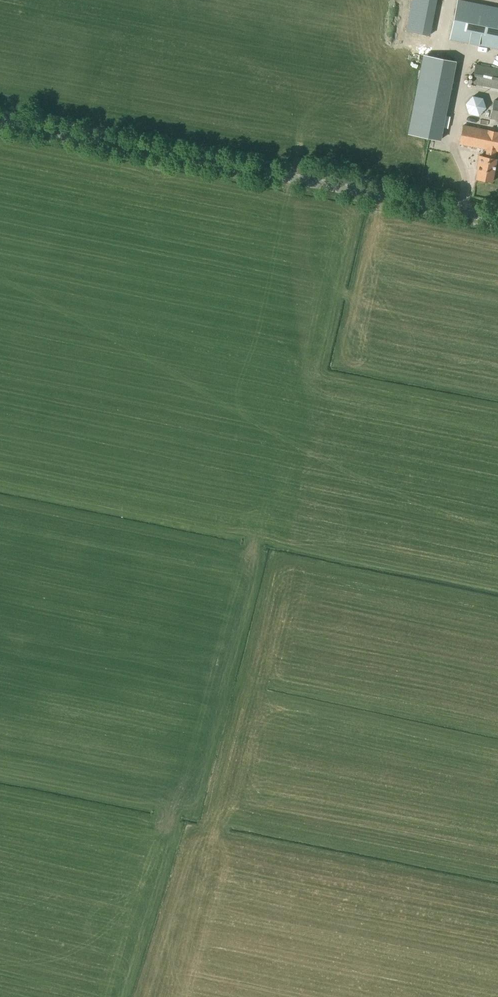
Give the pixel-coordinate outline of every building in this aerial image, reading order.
[(406,32),(430,37),(437,0),(412,0),(406,32)] [(449,40),(497,50),(497,9),(457,1),(449,40)] [(452,61),(424,56),(408,134),(437,139),(452,61)] [(497,89),(497,69),(475,64),(471,84),(497,89)] [(479,165),(476,179),(492,182),(497,159),(495,159),(496,152),(497,152),(497,132),(463,125),(459,145),(486,150),(485,157),(479,156),(477,164),(479,165)]
